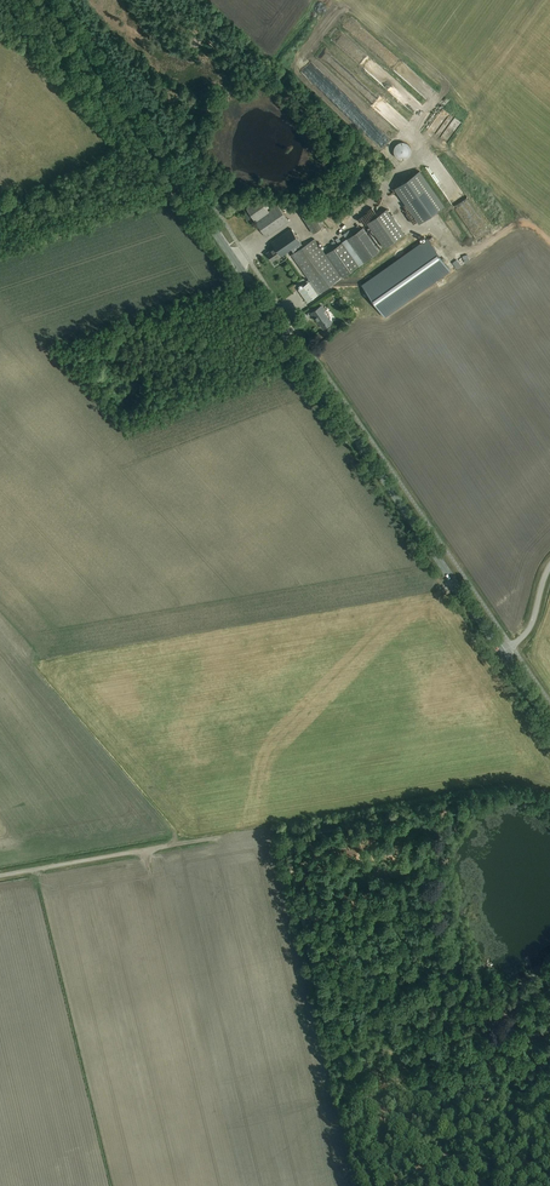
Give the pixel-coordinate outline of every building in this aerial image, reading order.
[(394,149),(394,151),(394,152),(394,154),(395,155),(396,157),(398,158),(399,159),(401,159),(402,159),(404,159),(405,159),(407,158),(408,157),(409,156),(410,154),(411,152),(411,151),(411,149),(410,148),(410,146),(408,145),(407,144),(406,143),(405,142),(402,142),(400,142),(399,143),(397,144),(396,145),(395,146),(394,147),(394,149)] [(394,189),(419,224),(444,206),(420,171),(394,189)] [(266,236),(288,219),(277,204),(268,211),(259,199),(246,209),(266,236)] [(301,216),(313,234),(323,227),(314,215),(313,216),(309,210),(301,216)] [(369,224),(385,247),(403,234),(386,212),(369,224)] [(286,254),(292,249),(302,243),(291,227),(271,241),(275,246),(267,251),(273,260),(281,254),(282,255),(285,252),(286,254)] [(363,227),(347,239),(364,263),(380,251),(363,227)] [(292,254),(310,280),(298,289),(307,301),(341,277),(359,265),(343,242),(325,254),(314,239),(292,254)] [(363,286),(385,316),(449,270),(427,240),(363,286)] [(315,309),(310,312),(314,317),(317,320),(318,319),(324,327),(331,322),(334,319),(331,315),(328,317),(323,310),(324,309),(321,304),(315,309)]
